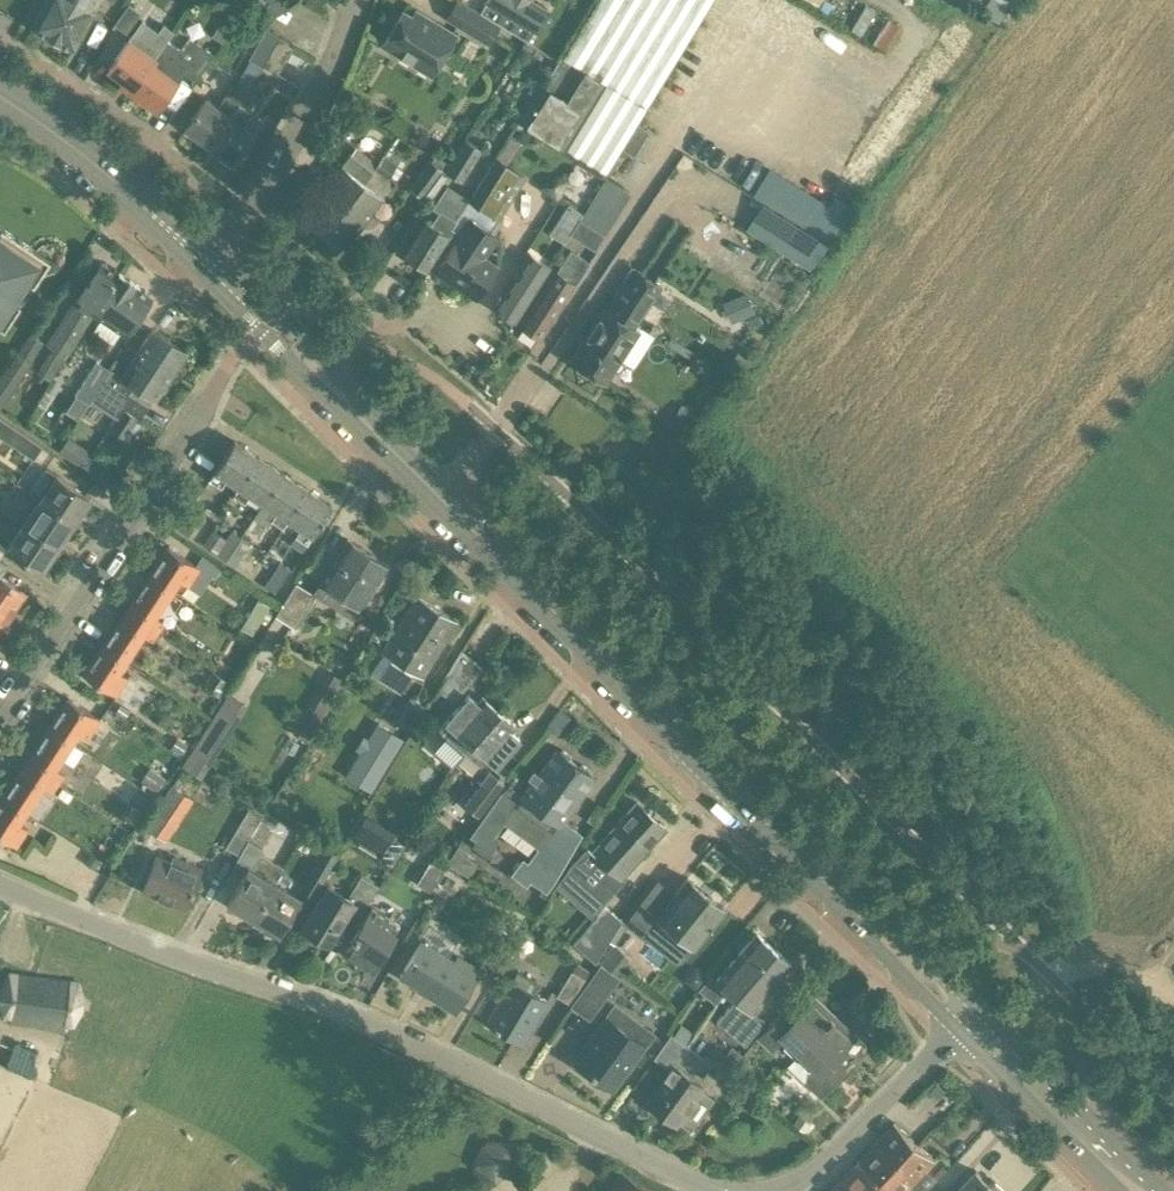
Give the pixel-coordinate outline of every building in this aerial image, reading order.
[(98,0),(46,0),(33,25),(73,47),(98,0)] [(497,24),(457,0),(456,0),(446,17),(487,41),(497,24)] [(527,40),(533,31),(534,31),(548,9),(533,0),(486,0),(485,2),(486,2),(480,11),(527,40)] [(711,0),(597,0),(550,76),(520,122),(605,174),(711,0)] [(126,32),(140,12),(128,4),(114,24),(126,32)] [(412,15),(402,9),(380,44),(430,74),(454,33),(415,9),(412,15)] [(139,21),(127,39),(108,66),(132,83),(129,87),(132,89),(138,80),(167,38),(171,32),(161,25),(155,33),(139,21)] [(262,66),(279,38),(266,30),(236,81),(217,106),(205,98),(184,127),(209,145),(248,91),(248,90),(261,66),(262,66)] [(213,54),(190,37),(182,48),(168,39),(167,38),(138,80),(132,89),(156,106),(175,79),(176,79),(183,70),(195,79),(213,54)] [(274,73),(291,45),(279,38),(262,66),(274,73)] [(233,162),(254,133),(241,124),(260,98),(248,90),(248,91),(209,145),(233,162)] [(335,102),(329,113),(343,120),(348,109),(335,102)] [(327,155),(344,121),(343,120),(329,113),(327,112),(310,146),(327,155)] [(462,181),(482,149),(464,138),(445,170),(462,181)] [(303,213),(321,226),(341,201),(347,205),(379,164),(357,146),(342,165),(340,163),(303,213)] [(341,201),(321,226),(344,244),(381,194),(382,195),(390,185),(389,177),(388,176),(398,164),(385,155),(379,164),(347,205),(341,201)] [(499,218),(526,174),(496,155),(469,199),(499,218)] [(441,173),(443,170),(429,159),(409,187),(423,197),(424,194),(441,173)] [(446,177),(441,173),(424,194),(430,198),(446,177)] [(424,266),(455,218),(461,208),(446,199),(431,222),(425,218),(403,253),(424,266)] [(769,199),(752,228),(819,268),(836,238),(769,199)] [(571,206),(562,220),(574,228),(583,213),(571,206)] [(475,297),(496,266),(481,256),(495,236),(470,219),(436,269),(475,297)] [(603,232),(582,219),(573,234),(594,247),(603,232)] [(3,326),(36,276),(49,257),(37,249),(15,234),(0,225),(0,325),(3,326)] [(539,336),(587,261),(571,250),(557,272),(555,270),(520,324),(539,336)] [(513,320),(549,265),(529,252),(494,308),(513,320)] [(118,273),(102,262),(76,302),(77,302),(57,332),(60,334),(37,370),(48,377),(64,353),(91,311),(94,312),(98,306),(121,273),(120,272),(118,273)] [(633,328),(660,286),(635,269),(608,311),(604,309),(572,358),(580,364),(581,371),(590,376),(597,375),(605,380),(637,330),(633,328)] [(125,333),(150,294),(136,285),(135,282),(121,273),(98,306),(94,312),(125,333)] [(731,321),(754,311),(745,292),(722,302),(731,321)] [(121,376),(112,370),(106,378),(92,399),(114,413),(143,369),(147,372),(156,358),(154,357),(167,338),(152,328),(121,376)] [(44,341),(30,331),(0,375),(0,406),(44,341)] [(155,400),(187,351),(167,338),(154,357),(156,358),(147,372),(143,369),(114,413),(118,416),(110,427),(124,437),(137,417),(139,419),(153,398),(155,400)] [(738,351),(732,360),(745,369),(754,356),(749,354),(747,357),(738,351)] [(92,399),(106,378),(112,370),(97,360),(75,393),(89,403),(92,399)] [(695,413),(681,404),(672,417),(685,427),(695,413)] [(42,446),(0,417),(0,437),(33,460),(42,446)] [(77,448),(65,439),(57,449),(71,460),(73,457),(83,465),(90,455),(78,446),(77,448)] [(238,485),(258,456),(234,440),(214,469),(209,478),(220,485),(226,477),(238,485)] [(134,456),(123,472),(130,477),(141,461),(134,456)] [(262,501),(282,472),(258,456),(238,485),(232,493),(244,501),(250,493),(262,501)] [(282,526),(288,518),(286,517),(306,488),(282,472),(262,501),(276,510),(271,519),(282,526)] [(73,520),(89,496),(57,474),(40,498),(73,520)] [(305,541),(310,533),(329,503),(306,488),(286,517),(288,518),(300,526),(294,534),(305,541)] [(56,545),(73,520),(40,498),(24,523),(56,545)] [(187,532),(202,510),(194,504),(179,527),(187,532)] [(40,569),(56,545),(24,523),(7,547),(40,569)] [(235,566),(251,542),(231,529),(216,553),(235,566)] [(212,531),(203,545),(215,553),(224,539),(212,531)] [(360,604),(387,562),(347,537),(320,579),(360,604)] [(187,584),(199,566),(166,544),(145,576),(169,592),(178,578),(187,584)] [(275,591),(290,567),(281,562),(266,585),(275,591)] [(157,629),(163,621),(154,615),(169,592),(145,576),(124,608),(157,629)] [(10,613),(24,593),(0,577),(0,606),(10,613)] [(295,627),(316,594),(296,582),(275,614),(295,627)] [(422,674),(456,620),(416,595),(382,649),(422,674)] [(269,607),(258,600),(248,616),(259,623),(269,607)] [(10,613),(0,606),(0,628),(10,613)] [(151,639),(157,629),(124,608),(104,640),(127,655),(141,632),(151,639)] [(114,693),(126,675),(117,669),(127,655),(104,640),(82,672),(114,693)] [(452,699),(481,666),(461,650),(438,686),(452,699)] [(219,696),(228,680),(212,670),(203,686),(219,696)] [(182,765),(202,778),(249,705),(229,692),(182,765)] [(476,699),(468,692),(437,727),(451,738),(464,750),(500,710),(481,693),(476,699)] [(87,735),(99,717),(66,696),(45,728),(68,743),(78,729),(87,735)] [(309,740),(331,703),(322,698),(300,735),(309,740)] [(568,715),(558,707),(546,723),(556,731),(568,715)] [(500,710),(464,750),(478,763),(485,755),(493,762),(518,735),(509,728),(514,722),(500,710)] [(377,723),(343,775),(370,793),(404,740),(377,723)] [(57,781),(63,772),(54,766),(68,743),(45,728),(25,759),(57,781)] [(177,737),(171,746),(181,752),(186,743),(177,737)] [(497,840),(492,836),(503,822),(538,848),(527,862),(522,859),(511,874),(526,885),(530,880),(546,891),(552,883),(581,834),(573,827),(570,831),(558,822),(593,775),(589,772),(589,768),(580,762),(577,763),(571,759),(571,755),(562,748),(559,750),(556,748),(539,771),(532,766),(514,790),(506,784),(469,834),(475,839),(471,844),(486,855),(497,840)] [(51,790),(57,781),(25,759),(4,791),(27,806),(41,784),(51,790)] [(166,777),(150,766),(142,779),(158,789),(166,777)] [(478,814),(506,778),(492,767),(463,803),(478,814)] [(172,785),(171,784),(143,825),(165,840),(193,799),(181,791),(187,781),(178,775),(172,785)] [(27,826),(17,820),(27,806),(4,791),(0,797),(0,834),(15,844),(27,826)] [(143,792),(136,803),(143,808),(150,797),(143,792)] [(619,875),(664,826),(636,800),(591,849),(587,845),(567,868),(601,899),(621,877),(619,875)] [(239,855),(249,839),(263,813),(250,805),(226,847),(239,855)] [(133,806),(125,818),(134,824),(142,812),(133,806)] [(597,806),(587,821),(595,826),(605,811),(597,806)] [(263,813),(249,839),(262,847),(274,827),(279,819),(265,810),(263,813)] [(279,819),(274,827),(281,831),(286,823),(279,819)] [(393,836),(379,857),(390,864),(404,843),(393,836)] [(360,838),(356,845),(378,859),(379,857),(382,852),(360,838)] [(337,852),(324,844),(299,887),(312,894),(337,852)] [(460,871),(469,855),(459,849),(450,866),(460,871)] [(253,915),(273,881),(283,865),(257,850),(248,866),(247,866),(227,900),(253,915)] [(429,890),(447,860),(434,852),(416,882),(429,890)] [(90,853),(84,861),(94,867),(99,859),(90,853)] [(184,905),(200,866),(172,855),(170,860),(155,854),(141,888),(145,889),(144,892),(153,895),(154,893),(184,905)] [(359,913),(377,883),(361,873),(347,896),(327,883),(301,924),(327,940),(348,906),(359,913)] [(723,905),(685,876),(672,893),(656,880),(624,922),(641,935),(656,915),(693,944),(723,905)] [(278,929),(298,895),(273,881),(253,915),(278,929)] [(371,967),(398,922),(370,905),(343,950),(371,967)] [(595,961),(614,933),(622,920),(605,905),(573,942),(595,961)] [(500,973),(520,940),(502,930),(482,963),(500,973)] [(736,986),(771,944),(754,931),(715,978),(727,988),(731,982),(736,986)] [(453,960),(421,940),(401,973),(455,1007),(480,966),(457,953),(453,960)] [(604,955),(600,960),(601,963),(617,975),(631,956),(612,942),(603,954),(604,955)] [(751,1009),(791,962),(771,944),(736,986),(731,982),(727,988),(736,996),(716,1019),(744,1043),(764,1019),(751,1009)] [(620,978),(617,975),(601,963),(570,1005),(589,1019),(620,978)] [(522,1040),(546,999),(531,990),(536,981),(517,970),(487,1020),(522,1040)] [(571,970),(556,995),(569,1003),(584,978),(571,970)] [(684,982),(696,991),(705,979),(693,970),(684,982)] [(73,1023),(80,1009),(83,996),(80,981),(79,981),(10,972),(3,985),(1,999),(4,1014),(73,1023)] [(795,1056),(834,1014),(813,995),(791,1017),(782,1009),(757,1035),(769,1048),(782,1035),(787,1040),(783,1045),(795,1056)] [(572,1060),(613,1090),(656,1032),(614,1002),(572,1060)] [(818,1093),(843,1066),(833,1056),(854,1034),(834,1014),(795,1056),(788,1064),(818,1093)] [(653,1056),(668,1067),(644,1100),(675,1122),(686,1108),(690,1111),(698,1100),(694,1096),(703,1084),(691,1075),(694,1070),(701,1075),(711,1062),(685,1044),(670,1032),(653,1056)] [(740,1104),(752,1113),(758,1106),(746,1096),(740,1104)] [(794,1125),(804,1132),(810,1124),(800,1116),(794,1125)] [(882,1181),(918,1143),(894,1121),(858,1159),(882,1181)] [(516,1160),(500,1135),(474,1152),(491,1177),(516,1160)] [(918,1143),(882,1181),(892,1190),(929,1190),(938,1181),(926,1169),(935,1159),(918,1143)] [(882,1181),(858,1159),(830,1190),(831,1190),(892,1190),(882,1181)] [(620,1169),(604,1190),(656,1190),(620,1169)] [(975,1169),(955,1190),(1005,1190),(995,1181),(992,1184),(975,1169)]
